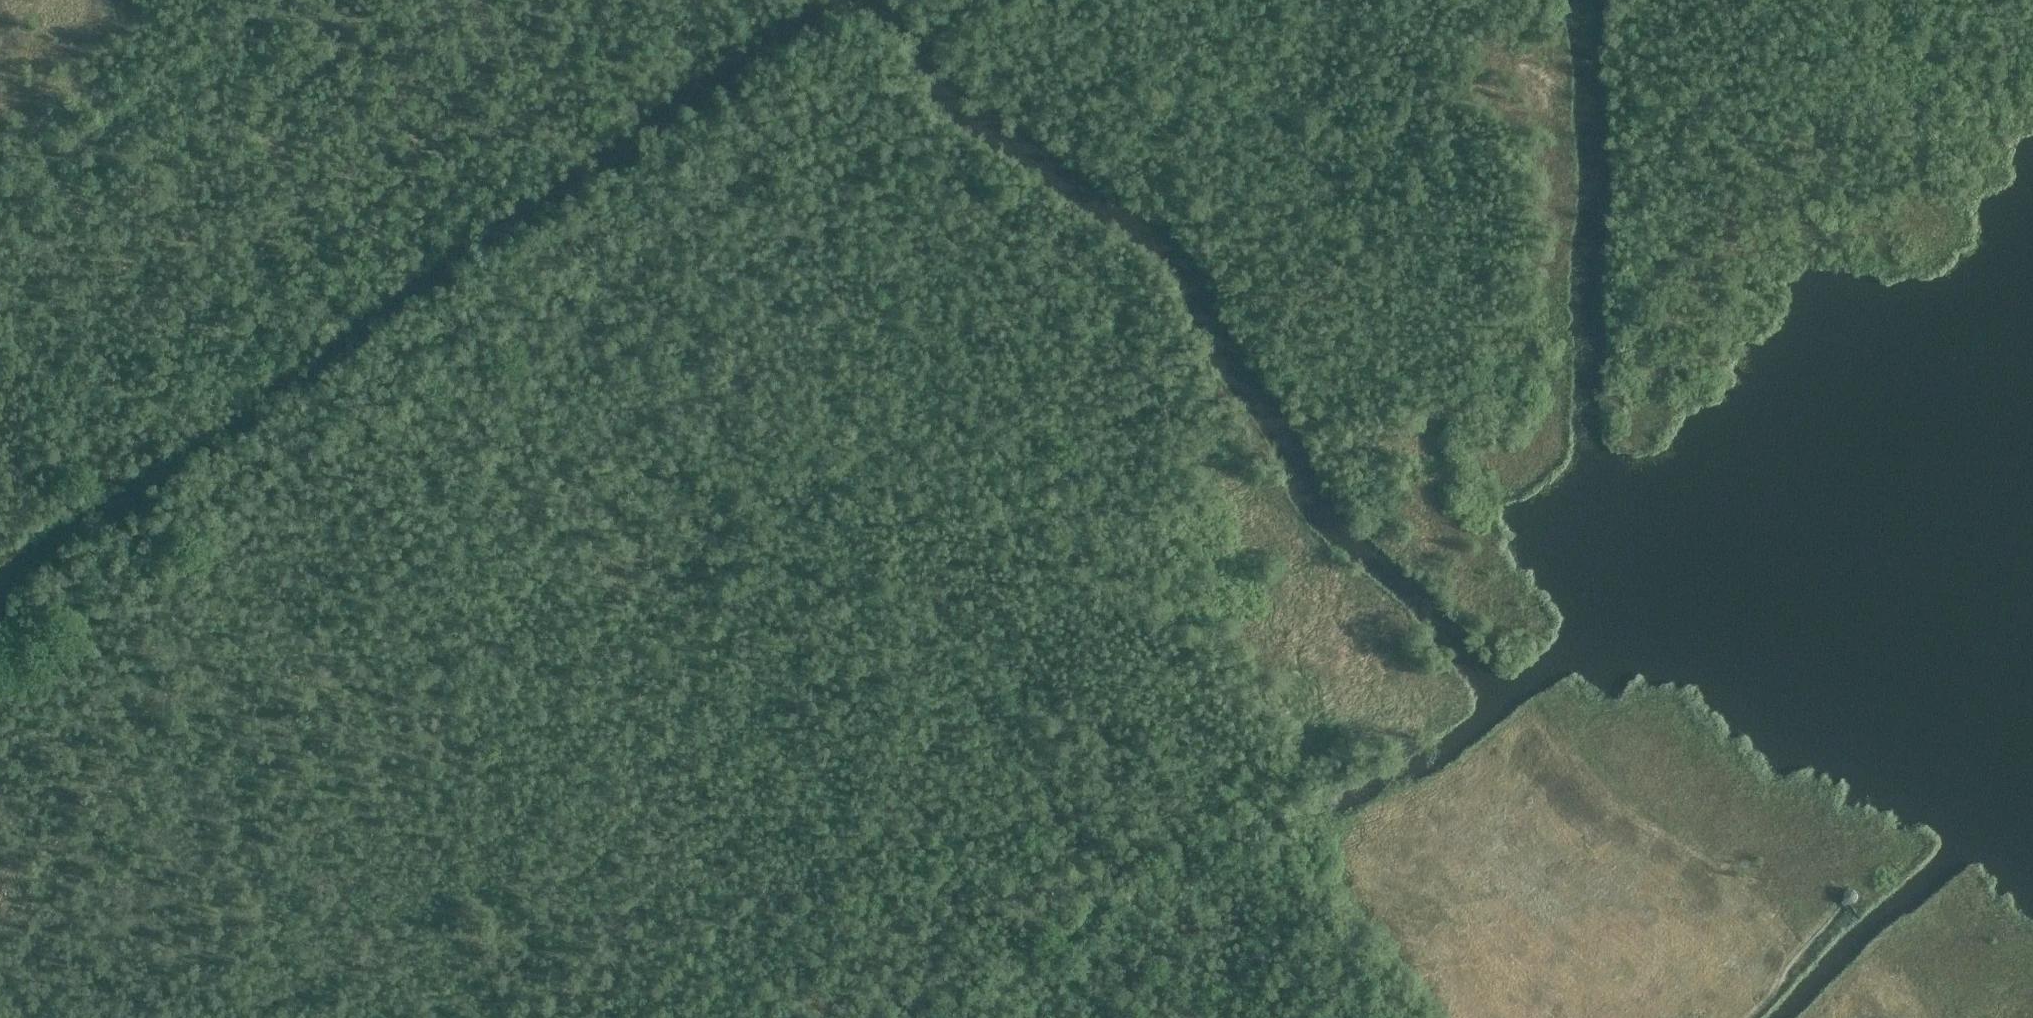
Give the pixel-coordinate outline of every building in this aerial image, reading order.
[(1844,892),(1844,898),(1845,900),(1849,903),(1855,901),(1859,897),(1858,892),(1855,888),(1848,888),(1844,892)]
